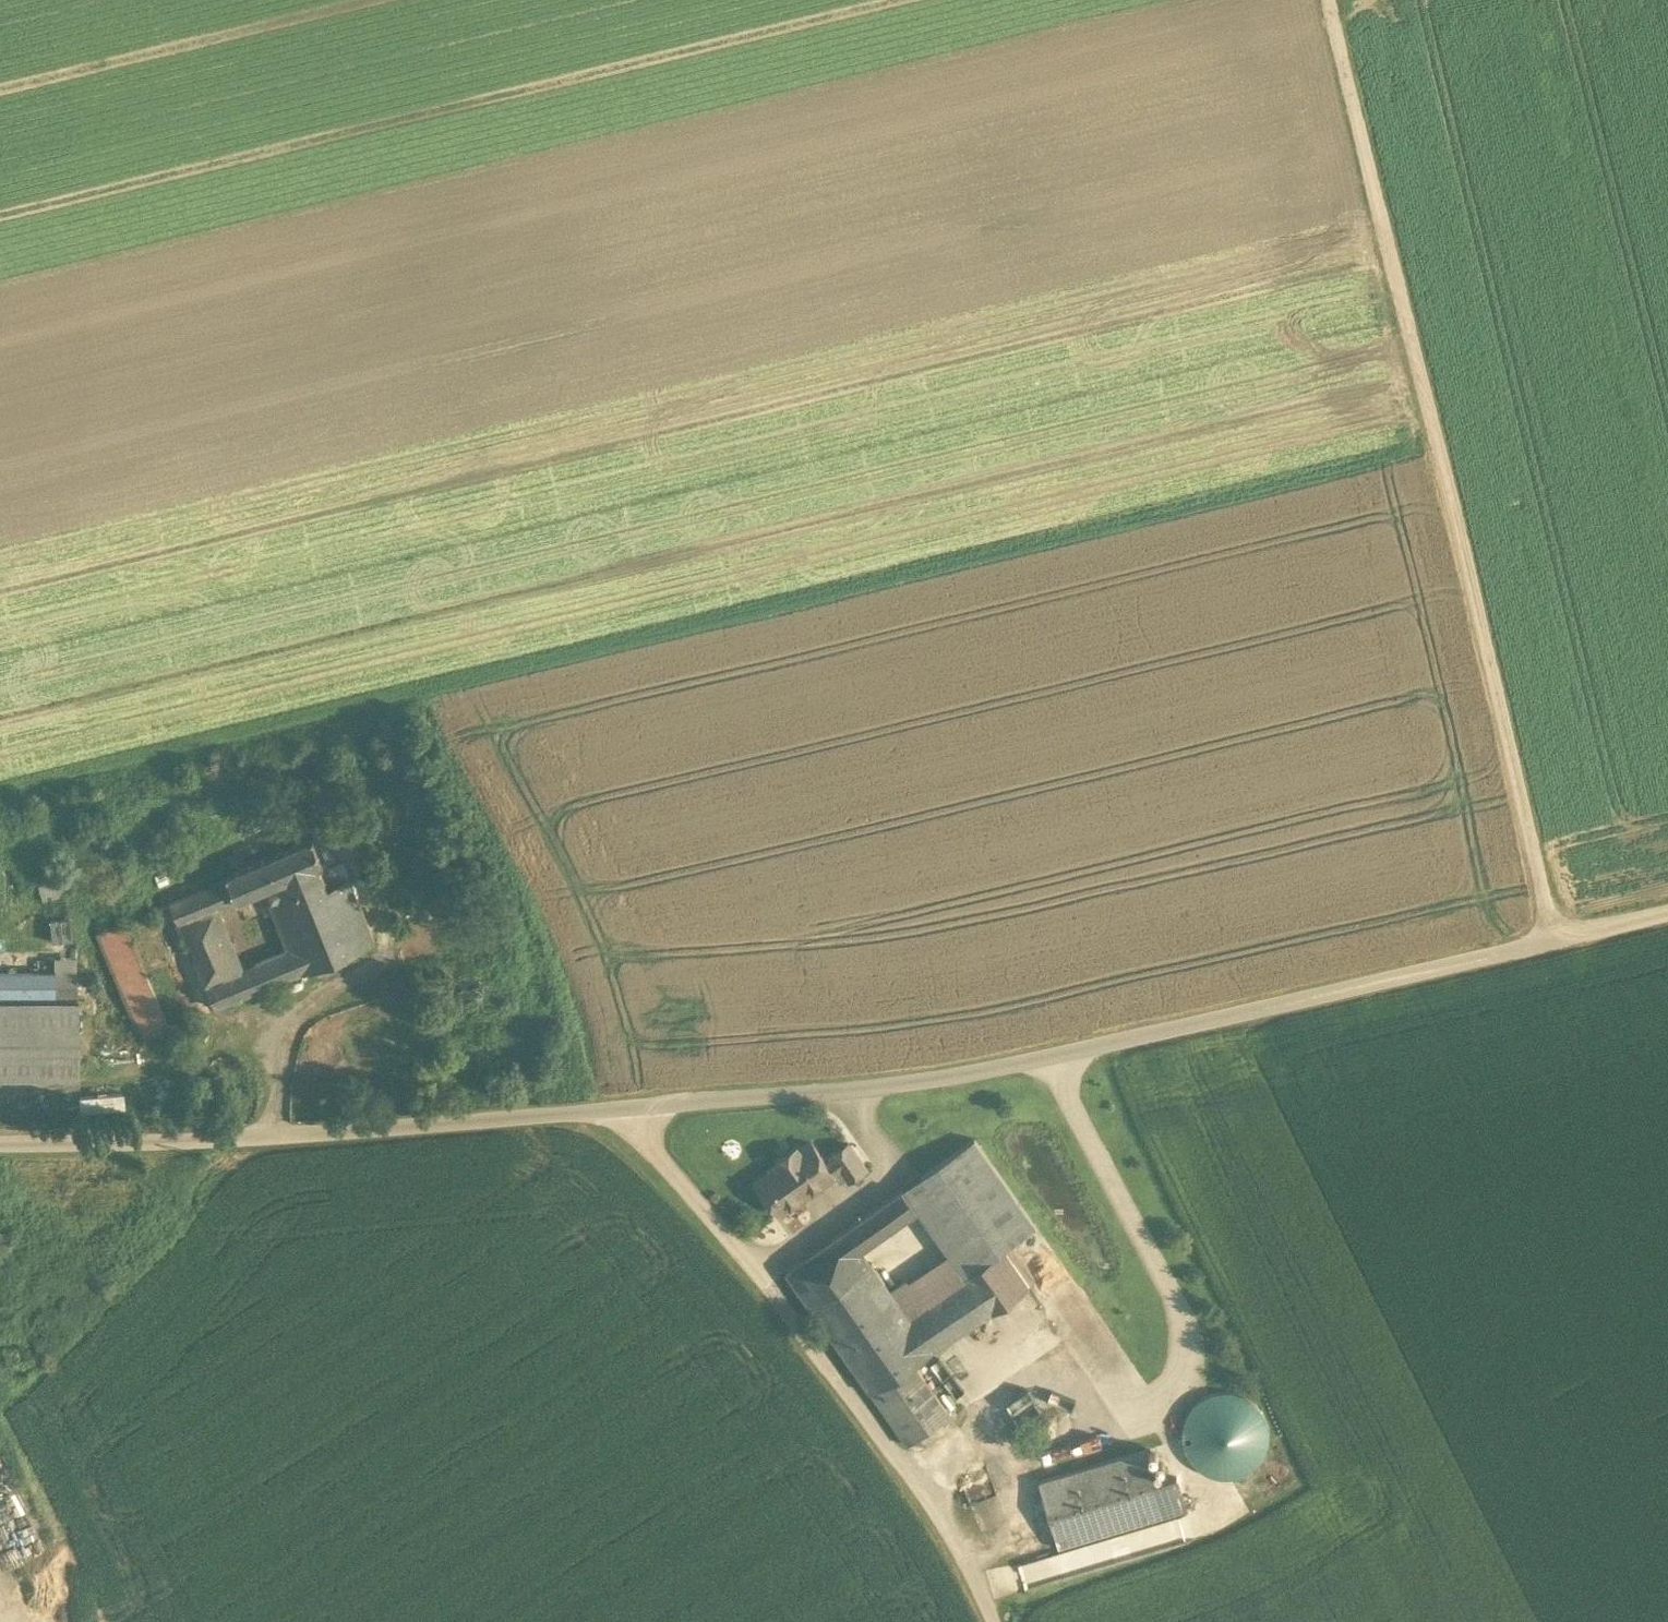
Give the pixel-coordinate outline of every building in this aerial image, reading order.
[(313,839),(229,874),(231,880),(239,899),(263,889),(318,866),(323,864),(313,839)] [(325,883),(318,866),(263,889),(272,908),(294,899),(293,896),(325,883)] [(328,889),(325,883),(293,896),(294,899),(272,908),(289,950),(300,974),(377,942),(352,879),(328,889)] [(239,899),(231,880),(172,903),(181,923),(218,908),(239,899)] [(243,969),(218,908),(181,923),(216,1007),(253,991),(243,969)] [(73,914),(51,919),(55,940),(77,936),(73,914)] [(167,1027),(123,923),(101,932),(146,1037),(167,1027)] [(289,950),(243,969),(253,991),(300,974),(289,950)] [(0,972),(0,993),(56,993),(55,972),(0,972)] [(0,1000),(0,1076),(77,1076),(78,1000),(0,1000)] [(984,1116),(968,1128),(975,1137),(991,1126),(984,1116)] [(950,1259),(989,1315),(1029,1288),(1003,1252),(1034,1229),(975,1141),(903,1192),(917,1213),(920,1211),(952,1258),(950,1259)] [(758,1182),(781,1214),(836,1176),(828,1165),(813,1143),(800,1151),(798,1148),(777,1163),(780,1166),(758,1182)] [(835,1160),(828,1165),(836,1176),(841,1183),(849,1178),(850,1180),(867,1169),(850,1145),(833,1157),(835,1160)] [(851,1228),(866,1249),(917,1213),(903,1192),(851,1228)] [(787,1272),(871,1393),(902,1373),(934,1352),(895,1298),(863,1252),(866,1249),(851,1228),(787,1272)] [(895,1298),(934,1352),(989,1315),(950,1259),(895,1298)] [(937,1426),(902,1373),(871,1393),(908,1445),(937,1426)] [(1239,1393),(1229,1392),(1218,1392),(1208,1395),(1199,1401),(1192,1408),(1187,1417),(1184,1427),(1183,1438),(1185,1448),(1189,1457),(1196,1466),(1204,1472),(1214,1476),(1224,1478),(1234,1477),(1244,1474),(1253,1469),(1261,1461),(1266,1452),(1269,1442),(1270,1432),(1268,1422),(1263,1412),(1257,1404),(1249,1398),(1239,1393)] [(1122,1457),(1117,1436),(1042,1455),(1047,1476),(1122,1457)] [(1147,1450),(1039,1483),(1059,1548),(1187,1509),(1178,1476),(1157,1483),(1147,1450)]
